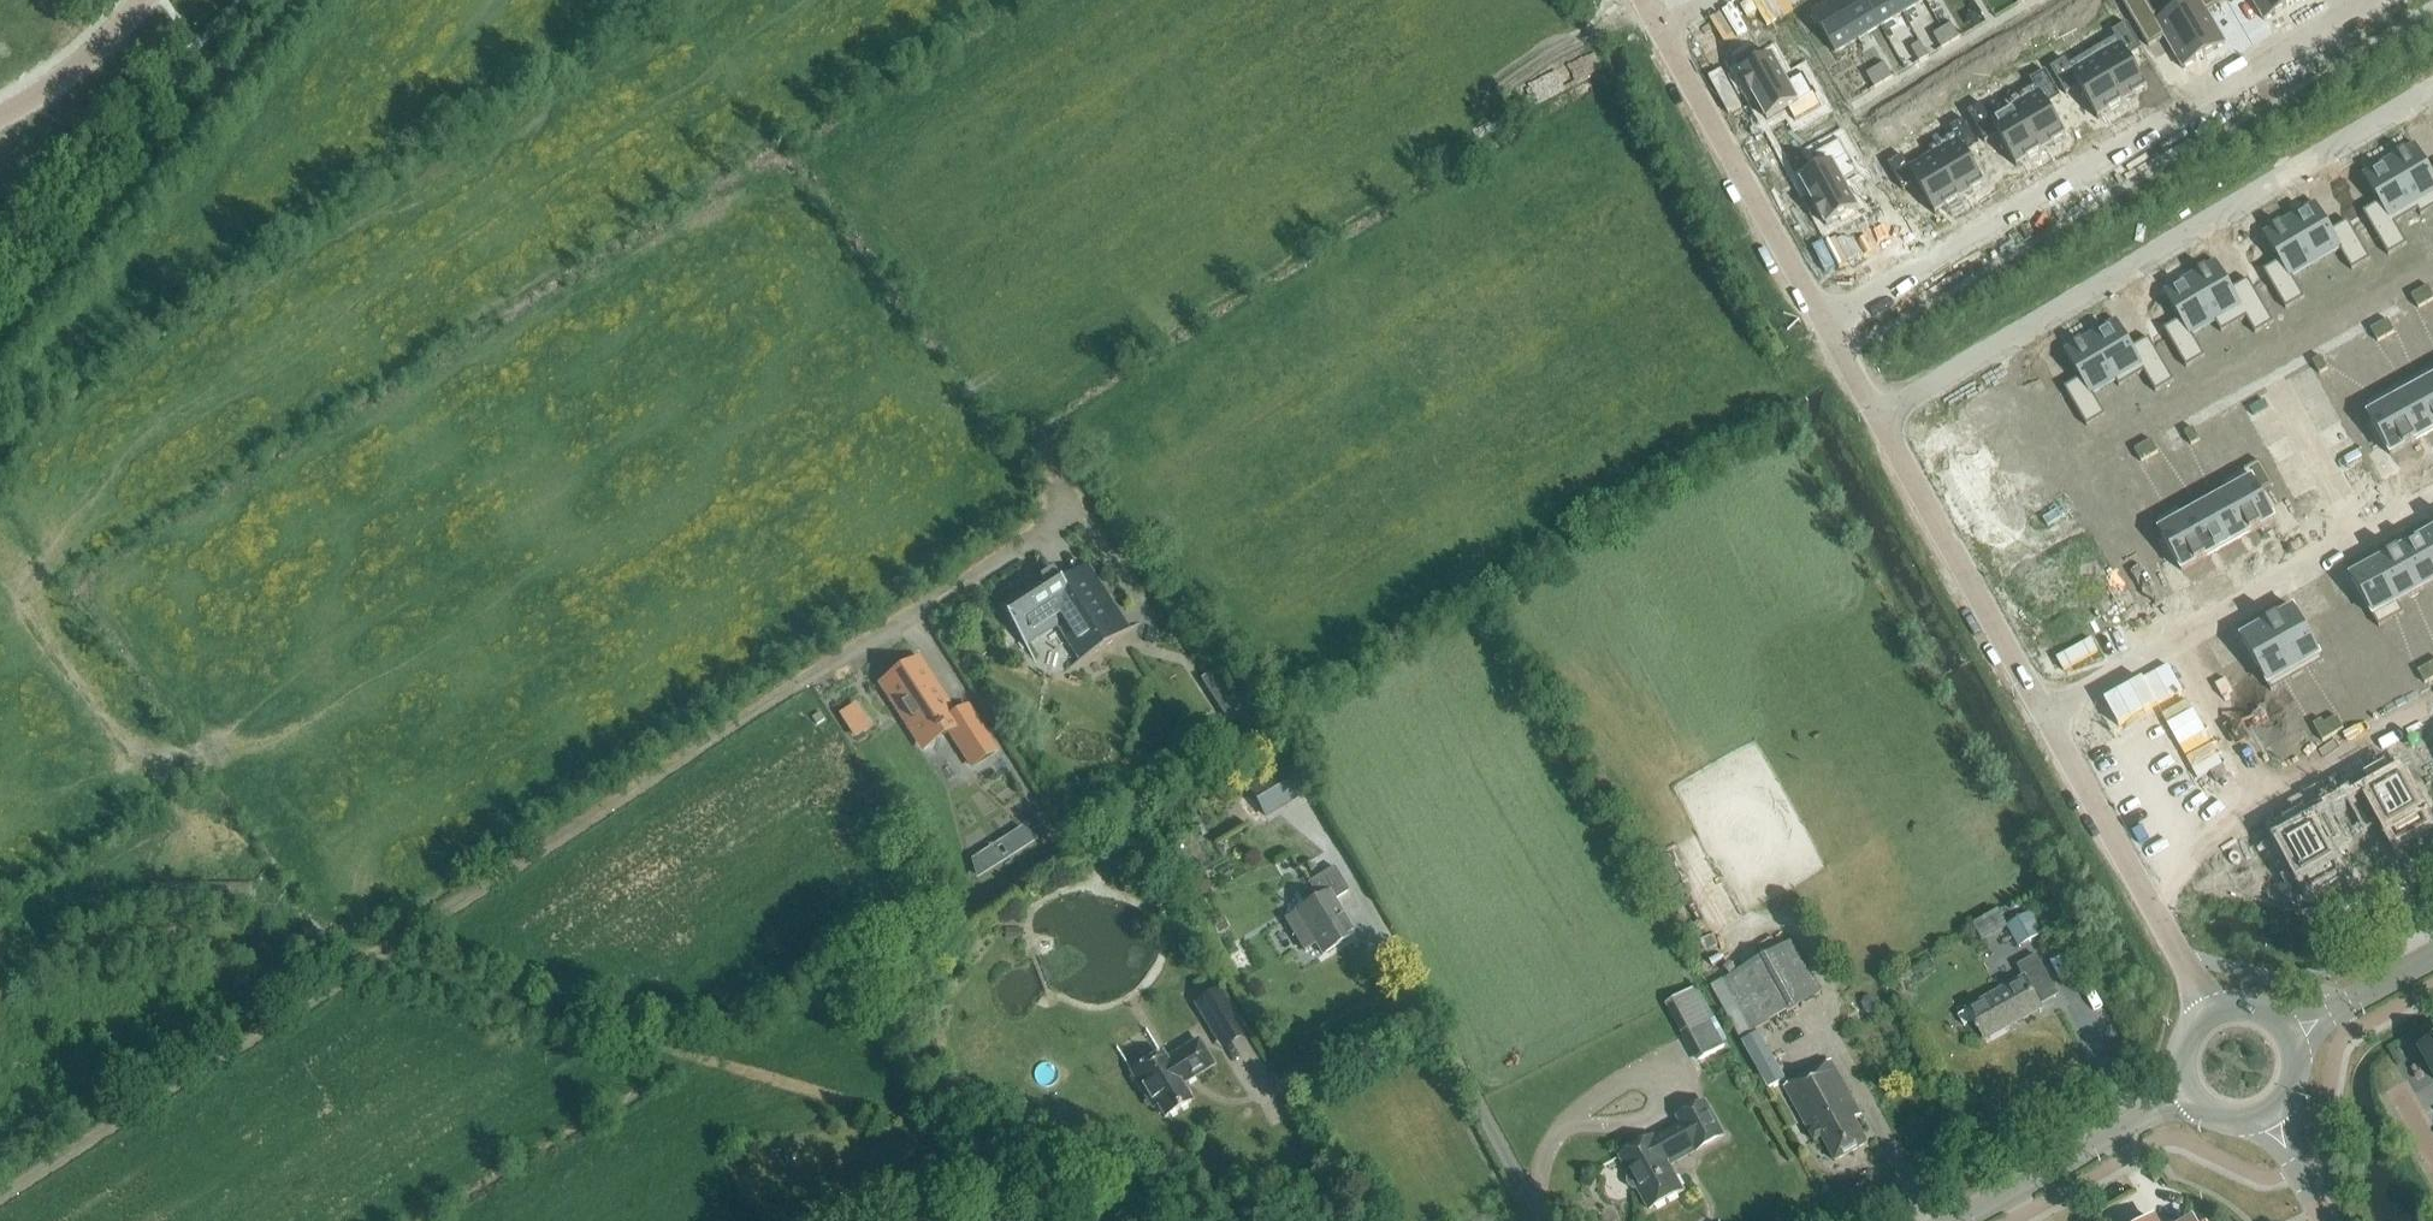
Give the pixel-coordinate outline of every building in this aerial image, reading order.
[(1835,0),(1812,14),(1836,53),(1859,40),(1835,0)] [(1835,0),(1859,40),(1881,27),(1865,0),(1836,0),(1835,0)] [(1881,27),(1904,14),(1896,0),(1865,0),(1881,27)] [(1904,14),(1926,0),(1896,0),(1904,14)] [(2122,2),(2149,47),(2165,37),(2183,68),(2204,56),(2174,3),(2155,14),(2146,0),(2125,0),(2122,2)] [(2174,3),(2204,56),(2226,43),(2207,12),(2224,3),(2222,0),(2179,0),(2174,3)] [(2264,20),(2286,8),(2281,0),(2253,0),(2264,20)] [(2286,8),(2300,0),(2281,0),(2286,8)] [(2117,38),(2093,52),(2123,104),(2148,89),(2129,57),(2142,49),(2127,23),(2113,32),(2117,38)] [(1952,24),(1943,30),(1951,43),(1960,38),(1952,24)] [(1943,30),(1934,35),(1942,49),(1951,43),(1943,30)] [(1921,43),(1912,48),(1920,62),(1929,56),(1921,43)] [(2066,60),(2051,68),(2066,94),(2079,86),(2098,118),(2123,104),(2093,52),(2069,66),(2066,60)] [(1773,57),(1742,74),(1744,78),(1743,79),(1753,96),(1754,96),(1768,120),(1788,109),(1796,122),(1822,107),(1804,74),(1788,83),(1773,57)] [(1885,64),(1876,69),(1884,83),(1893,78),(1885,64)] [(1876,69),(1867,75),(1875,88),(1884,83),(1876,69)] [(2035,86),(2012,100),(2042,152),(2067,137),(2048,105),(2061,97),(2046,71),(2031,80),(2035,86)] [(1982,103),(1967,112),(1985,142),(1998,134),(2017,166),(2042,152),(2012,100),(1988,114),(1982,103)] [(1954,134),(1930,148),(1961,199),(1985,185),(1966,153),(1980,145),(1965,119),(1950,127),(1954,134)] [(1822,169),(1801,180),(1815,206),(1814,206),(1824,224),(1825,223),(1828,227),(1841,219),(1843,224),(1859,214),(1857,210),(1859,209),(1844,183),(1859,174),(1840,141),(1814,156),(1822,169)] [(2389,160),(2419,210),(2418,211),(2421,216),(2432,209),(2432,171),(2432,172),(2415,144),(2389,160)] [(1903,155),(1889,164),(1904,190),(1917,182),(1936,214),(1961,199),(1930,148),(1929,148),(1933,155),(1910,168),(1903,155)] [(2380,203),(2364,212),(2389,255),(2407,244),(2395,224),(2418,211),(2419,210),(2389,160),(2364,175),(2380,203)] [(2316,203),(2290,218),(2317,264),(2340,250),(2352,270),(2371,259),(2348,221),(2332,231),(2316,203)] [(2280,261),(2264,271),(2286,309),(2305,298),(2293,278),(2317,264),(2290,218),(2264,234),(2280,261)] [(2216,261),(2190,277),(2217,322),(2216,323),(2222,333),(2247,318),(2256,334),(2274,323),(2249,280),(2233,289),(2216,261)] [(2180,320),(2164,329),(2187,368),(2205,357),(2193,336),(2216,323),(2217,322),(2190,277),(2164,292),(2180,320)] [(2420,291),(2427,303),(2432,300),(2432,294),(2429,286),(2420,291)] [(2420,291),(2412,295),(2419,308),(2427,303),(2420,291)] [(2116,320),(2090,335),(2118,381),(2116,382),(2120,387),(2144,373),(2156,392),(2175,381),(2149,338),(2133,348),(2116,320)] [(2388,320),(2379,324),(2386,337),(2395,332),(2388,320)] [(2379,324),(2371,329),(2378,342),(2386,337),(2379,324)] [(2081,378),(2065,388),(2087,426),(2106,415),(2094,395),(2116,382),(2118,381),(2090,335),(2065,351),(2081,378)] [(2322,356),(2313,361),(2320,374),(2329,369),(2322,356)] [(2410,379),(2432,421),(2432,366),(2410,379)] [(2387,391),(2415,442),(2432,432),(2432,421),(2410,379),(2387,391)] [(2387,391),(2363,404),(2391,455),(2415,442),(2387,391)] [(2193,427),(2185,432),(2192,445),(2200,440),(2193,427)] [(2152,440),(2143,444),(2150,457),(2159,452),(2152,440)] [(2143,444),(2135,449),(2142,462),(2150,457),(2143,444)] [(2224,482),(2222,483),(2228,493),(2229,492),(2252,532),(2275,519),(2261,494),(2274,486),(2260,462),(2224,482)] [(2208,504),(2207,504),(2229,545),(2252,532),(2229,492),(2228,493),(2208,504)] [(2182,512),(2181,512),(2206,558),(2229,545),(2207,504),(2208,504),(2205,499),(2204,500),(2182,512)] [(2178,507),(2154,520),(2182,571),(2206,558),(2181,512),(2182,512),(2179,507),(2178,507)] [(2420,538),(2432,561),(2432,531),(2420,538)] [(2398,550),(2420,591),(2432,584),(2432,561),(2420,538),(2398,550)] [(2398,550),(2375,563),(2398,604),(2399,603),(2420,591),(2398,550)] [(2375,563),(2351,576),(2379,627),(2404,613),(2399,603),(2398,604),(2375,563)] [(1099,600),(1103,597),(1085,568),(1061,583),(1050,566),(1049,567),(1053,574),(1001,607),(997,600),(995,601),(1035,663),(1037,662),(1024,643),(1058,621),(1083,659),(1063,672),(1064,673),(1142,623),(1141,622),(1121,634),(1099,600)] [(2294,608),(2268,622),(2298,676),(2324,661),(2294,608)] [(2268,622),(2242,637),(2271,691),(2298,676),(2268,622)] [(944,735),(950,732),(972,767),(996,752),(973,716),(959,725),(917,661),(882,683),(921,742),(940,730),(944,735)] [(2418,671),(2425,684),(2432,679),(2432,668),(2431,664),(2418,671)] [(1247,711),(1219,668),(1200,680),(1228,723),(1247,711)] [(844,712),(859,738),(878,727),(863,701),(844,712)] [(2337,716),(2324,723),(2331,736),(2344,729),(2337,716)] [(2322,719),(2313,724),(2323,741),(2331,736),(2324,723),(2322,719)] [(2395,770),(2354,793),(2368,819),(2382,811),(2399,842),(2426,827),(2395,770)] [(2286,844),(2277,849),(2292,877),(2301,873),(2303,877),(2304,877),(2311,890),(2339,875),(2322,844),(2336,837),(2321,811),(2280,834),(2286,844)] [(1323,854),(1314,838),(1289,853),(1299,868),(1323,854)] [(1296,913),(1286,919),(1305,950),(1315,944),(1323,956),(1355,935),(1334,901),(1349,892),(1333,868),(1308,883),(1317,900),(1296,913)] [(2042,934),(2030,912),(2007,925),(2019,947),(2042,934)] [(1227,929),(1222,920),(1213,925),(1218,934),(1227,929)] [(1005,928),(1005,938),(1022,938),(1022,929),(1005,928)] [(1792,943),(1724,981),(1752,1032),(1820,994),(1792,943)] [(1974,1020),(1985,1041),(2010,1027),(2009,1025),(2042,1007),(2041,1006),(2059,996),(2037,956),(2018,966),(2024,977),(1967,1008),(1968,1010),(1958,1015),(1964,1025),(1974,1020)] [(1212,1034),(1239,1018),(1221,987),(1193,1003),(1212,1034)] [(1863,1003),(1866,1011),(1871,1013),(1875,1011),(1877,1006),(1873,998),(1868,997),(1864,998),(1863,1003)] [(1725,1047),(1712,1022),(1683,1037),(1697,1062),(1725,1047)] [(1214,1065),(1198,1040),(1166,1060),(1162,1054),(1131,1073),(1152,1108),(1157,1105),(1165,1118),(1191,1102),(1181,1085),(1214,1065)] [(2421,1052),(2432,1074),(2432,1046),(2421,1052)] [(1835,1161),(1868,1143),(1855,1119),(1862,1116),(1831,1060),(1784,1087),(1815,1142),(1822,1138),(1835,1161)] [(1683,1191),(1667,1162),(1694,1147),(1697,1151),(1724,1136),(1706,1102),(1678,1117),(1682,1124),(1655,1139),(1654,1138),(1620,1156),(1630,1174),(1628,1178),(1628,1183),(1630,1186),(1634,1189),(1638,1189),(1649,1209),(1683,1191)]
